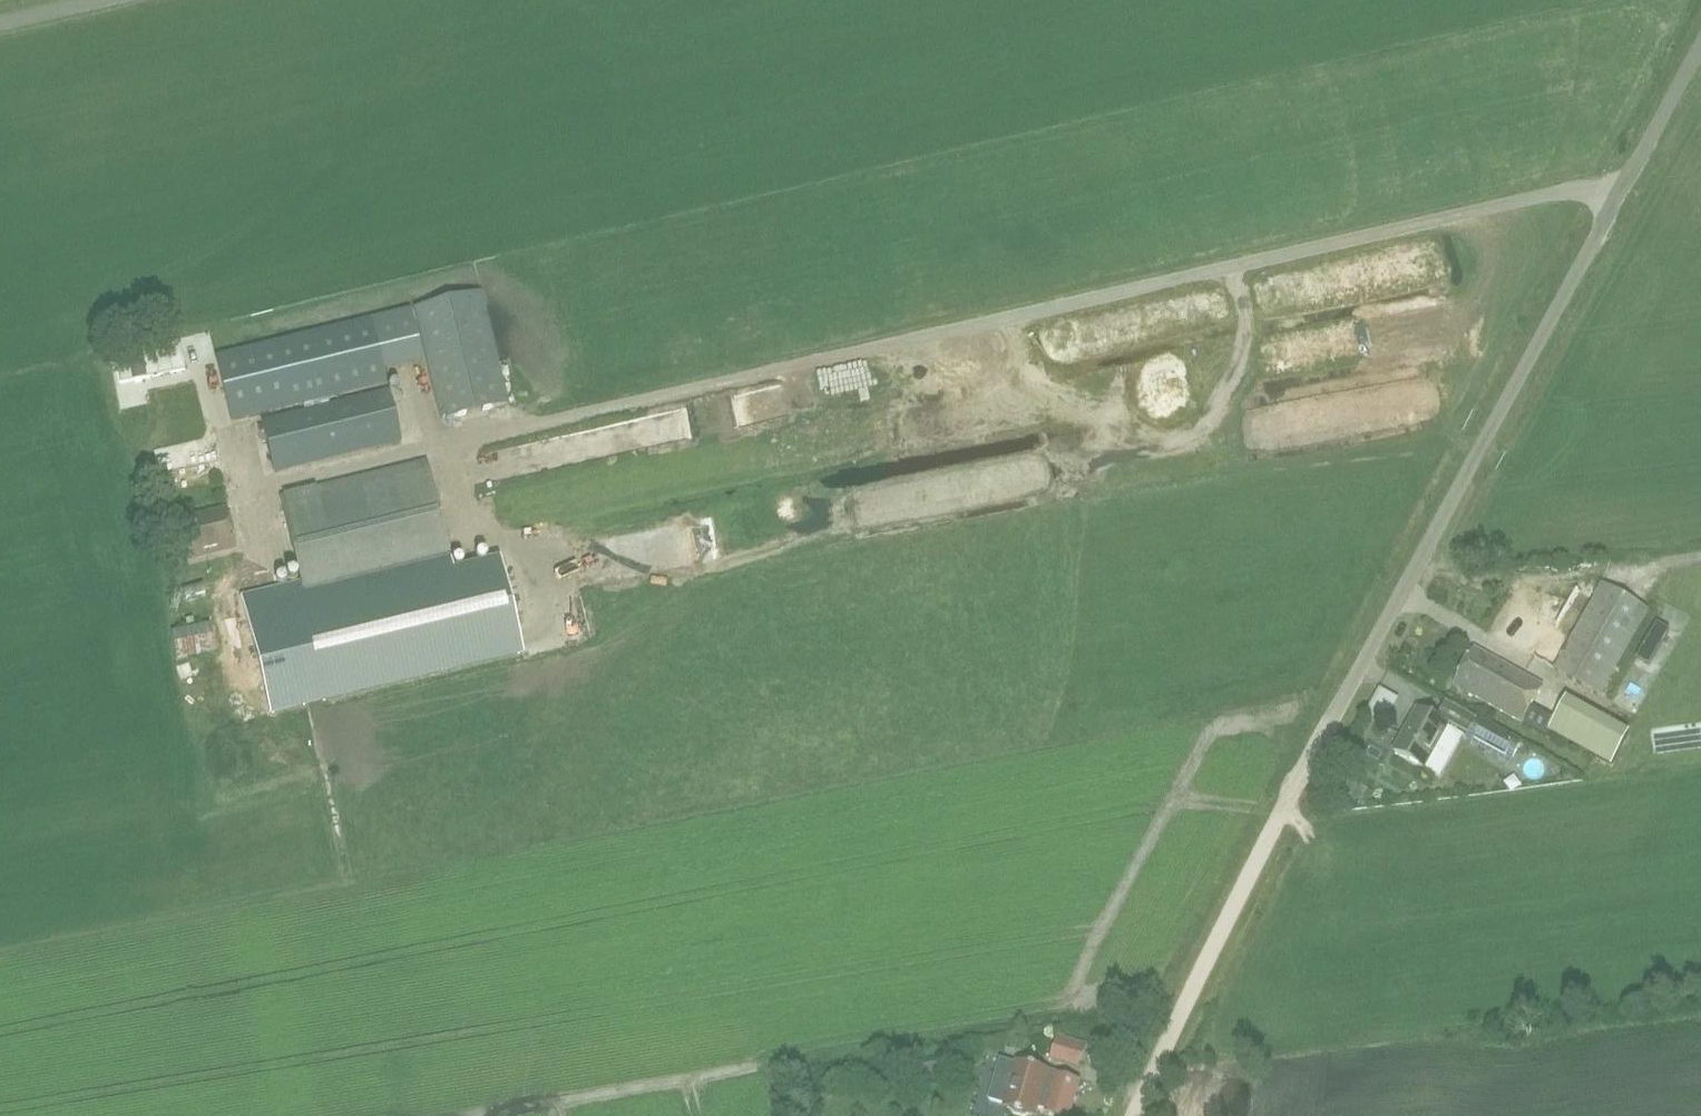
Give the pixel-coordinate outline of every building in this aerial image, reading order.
[(507,406),(481,294),(414,310),(440,421),(507,406)] [(214,358),(230,424),(387,387),(383,372),(420,363),(408,311),(214,358)] [(184,369),(179,342),(114,355),(118,381),(184,369)] [(261,424),(267,448),(273,472),(400,442),(388,394),(261,424)] [(425,462),(279,497),(306,608),(451,573),(425,462)] [(173,524),(183,562),(233,550),(224,512),(173,524)] [(1511,605),(1502,620),(1494,636),(1600,695),(1648,611),(1602,585),(1595,599),(1577,589),(1554,629),(1511,605)] [(354,601),(359,618),(398,606),(392,589),(354,601)] [(1566,699),(1554,722),(1545,717),(1547,715),(1534,707),(1545,688),(1475,648),(1454,685),(1544,737),(1548,731),(1612,766),(1630,734),(1566,699)] [(1401,700),(1408,677),(1391,672),(1384,695),(1401,700)] [(1424,769),(1448,726),(1418,710),(1394,752),(1424,769)] [(1509,765),(1521,746),(1479,721),(1468,741),(1509,765)] [(1354,799),(1367,805),(1373,793),(1360,787),(1354,799)] [(1079,1069),(1087,1045),(1057,1036),(1050,1060),(1079,1069)] [(1054,1115),(1070,1115),(1079,1081),(1056,1074),(1055,1078),(1044,1075),(1045,1071),(1021,1065),(1021,1066),(1000,1059),(988,1101),(1009,1107),(1009,1110),(1013,1111),(1015,1115),(1019,1115),(1028,1115),(1029,1115),(1031,1115),(1033,1115),(1035,1107),(1046,1110),(1045,1113),(1054,1115)]
